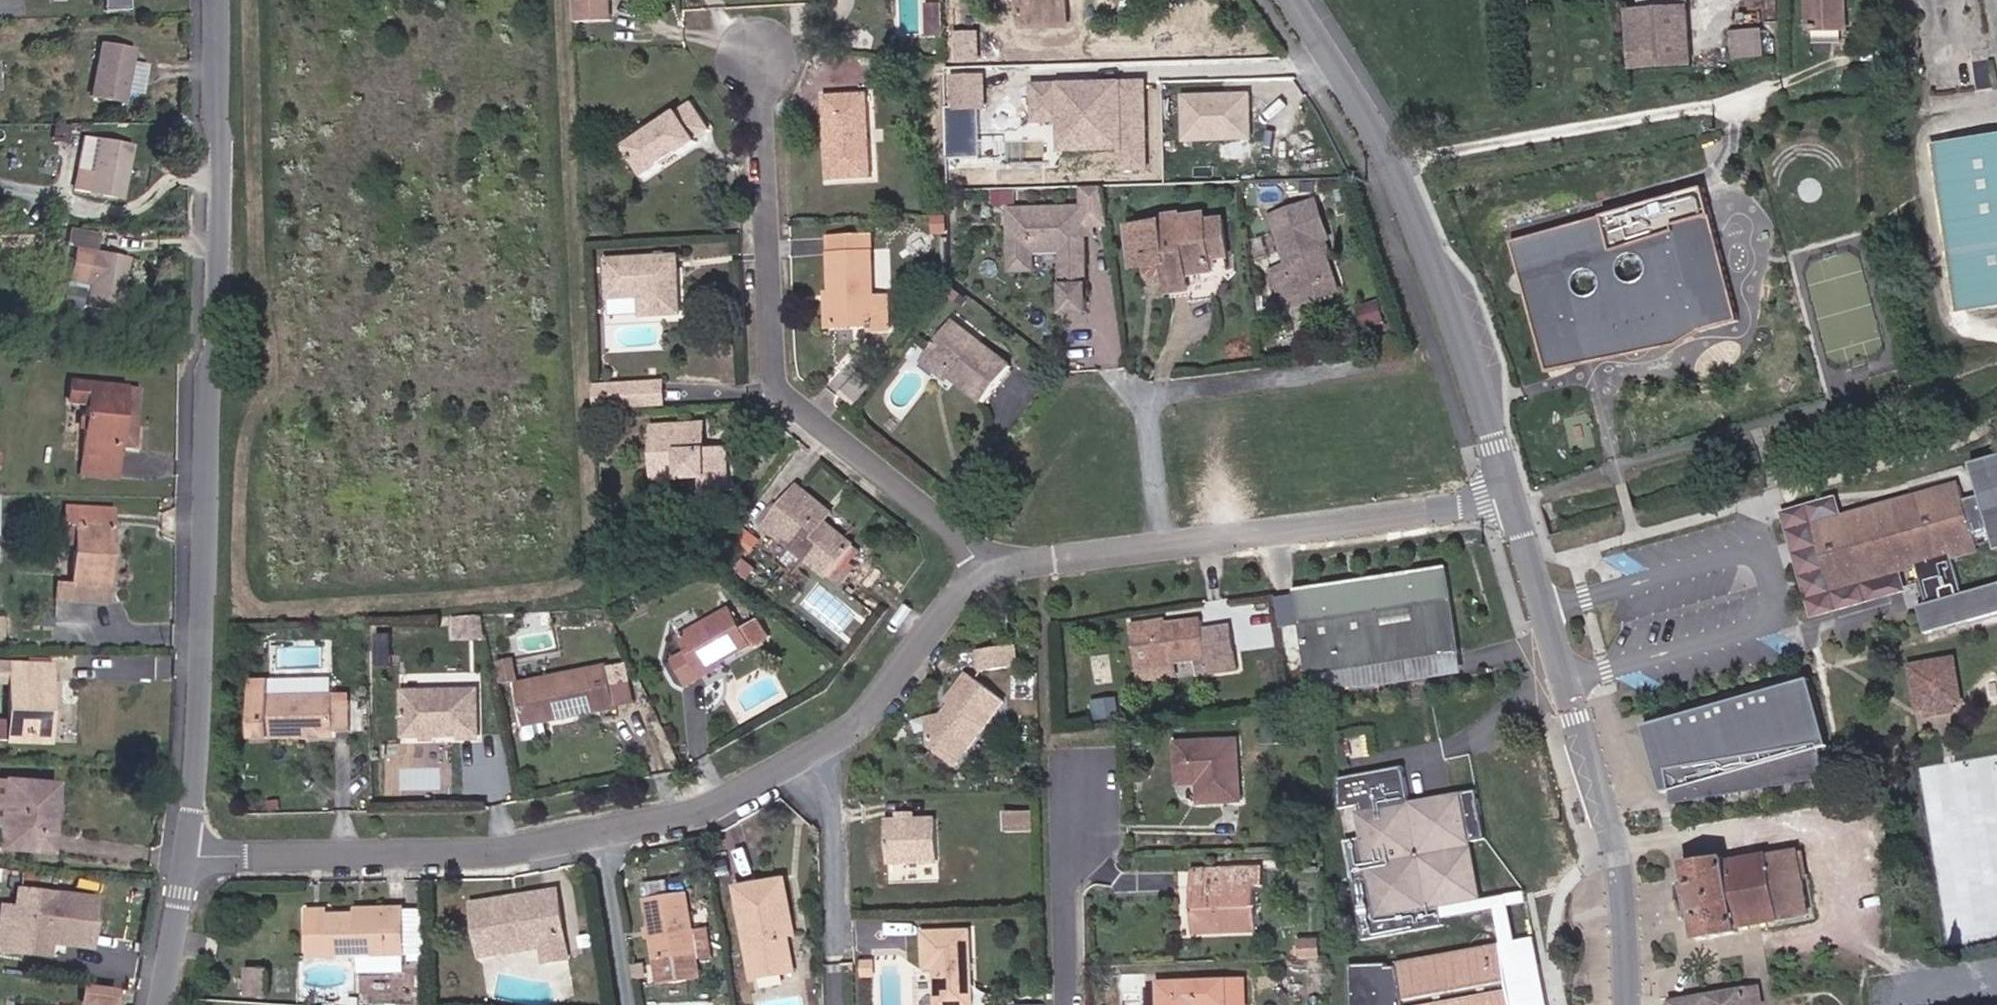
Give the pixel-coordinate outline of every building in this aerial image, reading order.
[(1077,19),(1077,0),(1036,0),(1036,18),(1077,19)] [(1817,31),(1861,31),(1860,0),(1816,0),(1817,31)] [(941,38),(954,37),(954,4),(940,4),(941,38)] [(1704,7),(1639,9),(1643,70),(1706,64),(1704,7)] [(1775,28),(1743,29),(1746,60),(1777,57),(1775,28)] [(102,76),(121,80),(127,54),(109,51),(111,38),(81,31),(66,86),(96,94),(102,76)] [(959,31),(959,61),(981,61),(981,31),(959,31)] [(992,109),(992,73),(954,73),(954,108),(992,109)] [(1066,122),(1066,151),(1123,151),(1123,170),(1156,170),(1156,79),(1036,79),(1036,123),(1066,122)] [(836,178),(879,178),(878,88),(834,89),(835,125),(840,125),(841,145),(834,145),(836,178)] [(1228,140),(1228,154),(1258,154),(1259,92),(1183,91),(1182,140),(1228,140)] [(691,152),(709,138),(706,133),(718,122),(698,97),(634,147),(658,178),(681,161),(676,155),(686,146),(691,152)] [(1943,143),(1969,311),(1996,306),(1996,136),(1943,143)] [(83,189),(96,193),(109,141),(96,139),(83,189)] [(96,193),(127,200),(140,147),(109,141),(96,193)] [(1102,237),(1101,230),(1124,227),(1118,181),(1090,182),(1091,206),(1013,210),(1016,271),(1039,269),(1038,249),(1070,247),(1071,268),(1080,268),(1082,289),(1071,290),(1072,315),(1096,313),(1092,238),(1102,237)] [(1520,236),(1551,370),(1749,325),(1718,190),(1520,236)] [(1338,239),(1343,238),(1330,197),(1285,212),(1303,267),(1286,273),(1297,311),(1317,305),(1312,289),(1350,278),(1338,239)] [(1253,254),(1243,255),(1238,217),(1222,218),(1220,210),(1200,213),(1199,209),(1181,210),(1172,222),(1147,223),(1149,263),(1161,262),(1163,271),(1177,283),(1190,281),(1204,280),(1203,270),(1227,267),(1231,297),(1255,268),(1253,254)] [(880,227),(838,229),(838,246),(880,245),(880,227)] [(646,289),(678,288),(677,233),(603,235),(604,272),(644,271),(646,289)] [(900,293),(883,293),(880,245),(838,246),(841,324),(880,324),(881,332),(902,331),(900,293)] [(83,304),(118,311),(131,256),(95,249),(83,304)] [(1194,303),(1231,297),(1227,267),(1203,270),(1204,280),(1190,281),(1194,303)] [(1071,290),(1082,289),(1080,268),(1071,268),(1071,290)] [(1317,305),(1355,294),(1350,278),(1312,289),(1317,305)] [(1366,326),(1391,323),(1388,302),(1364,305),(1366,326)] [(964,378),(997,401),(1024,367),(962,321),(941,350),(969,370),(964,378)] [(964,378),(969,370),(941,350),(929,365),(958,386),(964,378)] [(124,448),(141,448),(149,388),(73,378),(70,401),(91,405),(81,465),(121,470),(124,448)] [(612,409),(672,407),(671,381),(611,385),(612,409)] [(719,492),(744,492),(742,454),(719,455),(718,426),(670,426),(671,467),(694,468),(695,479),(719,481),(719,492)] [(1793,512),(1823,618),(1918,591),(1911,574),(1928,570),(1939,603),(1931,605),(1938,629),(1996,615),(1996,588),(1973,593),(1966,562),(1995,553),(1989,533),(1996,531),(1996,463),(1990,465),(1994,480),(1856,515),(1850,498),(1793,512)] [(80,480),(119,485),(121,470),(81,465),(80,480)] [(829,522),(819,515),(832,496),(806,474),(771,520),(850,582),(858,571),(847,564),(864,542),(833,517),(829,522)] [(829,522),(833,517),(842,503),(832,496),(819,515),(829,522)] [(69,601),(120,601),(122,509),(68,509),(68,527),(86,528),(84,584),(67,584),(69,601)] [(1458,571),(1308,593),(1320,694),(1474,676),(1458,571)] [(718,680),(714,673),(725,667),(778,638),(768,620),(749,630),(737,609),(690,635),(699,653),(677,665),(692,694),(718,680)] [(1175,618),(1140,623),(1147,682),(1247,674),(1242,624),(1215,629),(1213,620),(1176,623),(1175,618)] [(1959,682),(1971,681),(1964,639),(1919,645),(1925,687),(1935,685),(1959,682)] [(993,671),(1026,667),(1024,643),(991,652),(993,671)] [(1818,653),(1652,697),(1670,765),(1678,763),(1679,775),(1834,750),(1829,722),(1836,720),(1818,653)] [(725,667),(714,673),(718,680),(729,674),(725,667)] [(22,668),(0,668),(0,685),(22,685),(22,668)] [(22,747),(59,747),(59,668),(22,668),(22,685),(22,747)] [(615,669),(529,685),(535,718),(563,713),(564,720),(622,709),(615,669)] [(282,674),(262,674),(262,732),(316,731),(316,726),(347,725),(363,725),(362,696),(347,696),(347,689),(282,690),(282,674)] [(944,753),(967,770),(1017,703),(979,675),(960,699),(968,705),(955,725),(937,721),(944,753)] [(1937,700),(1960,696),(1959,682),(1935,685),(1937,700)] [(419,738),(490,734),(487,687),(416,691),(419,738)] [(1096,714),(1118,711),(1117,697),(1095,700),(1096,714)] [(563,713),(535,718),(538,738),(559,734),(557,721),(564,720),(563,713)] [(1186,741),(1188,785),(1207,786),(1209,803),(1254,803),(1251,738),(1186,741)] [(421,789),(450,791),(453,742),(400,739),(400,751),(422,753),(421,789)] [(12,843),(64,847),(66,784),(16,782),(12,843)] [(1366,815),(1384,921),(1494,899),(1474,794),(1366,815)] [(1012,834),(1037,834),(1038,813),(1012,814),(1012,834)] [(896,858),(946,858),(945,817),(895,818),(896,858)] [(1810,893),(1798,828),(1731,841),(1729,831),(1681,840),(1685,861),(1677,863),(1684,896),(1693,895),(1698,921),(1743,913),(1742,906),(1810,893)] [(725,863),(723,850),(711,852),(712,864),(725,863)] [(1276,868),(1201,868),(1205,934),(1269,932),(1268,888),(1278,888),(1276,868)] [(792,926),(808,924),(804,882),(750,891),(762,977),(798,972),(792,926)] [(550,955),(577,952),(569,888),(486,897),(489,944),(547,939),(550,955)] [(699,958),(719,957),(717,925),(697,927),(693,889),(654,894),(661,978),(700,974),(699,958)] [(7,950),(57,956),(63,895),(28,891),(26,919),(10,918),(7,950)] [(370,969),(415,967),(414,902),(403,903),(403,912),(339,914),(340,948),(369,948),(370,969)] [(1507,943),(1523,940),(1516,904),(1500,907),(1507,943)] [(1301,953),(1323,954),(1323,925),(1301,925),(1301,953)] [(985,936),(935,936),(935,969),(945,969),(946,1004),(986,1004),(985,936)] [(1549,937),(1368,969),(1379,1004),(1391,1004),(1393,1004),(1562,1004),(1549,937)] [(866,956),(866,944),(856,944),(856,957),(866,956)] [(223,979),(220,999),(268,1004),(274,1004),(276,987),(223,979)] [(1169,981),(1170,1004),(1259,1004),(1257,980),(1169,981)] [(1682,999),(1683,1004),(1776,1004),(1772,984),(1682,999)] [(123,989),(92,985),(90,1004),(121,1004),(123,989)] [(1029,1001),(1029,989),(1015,989),(1015,1001),(1029,1001)]
